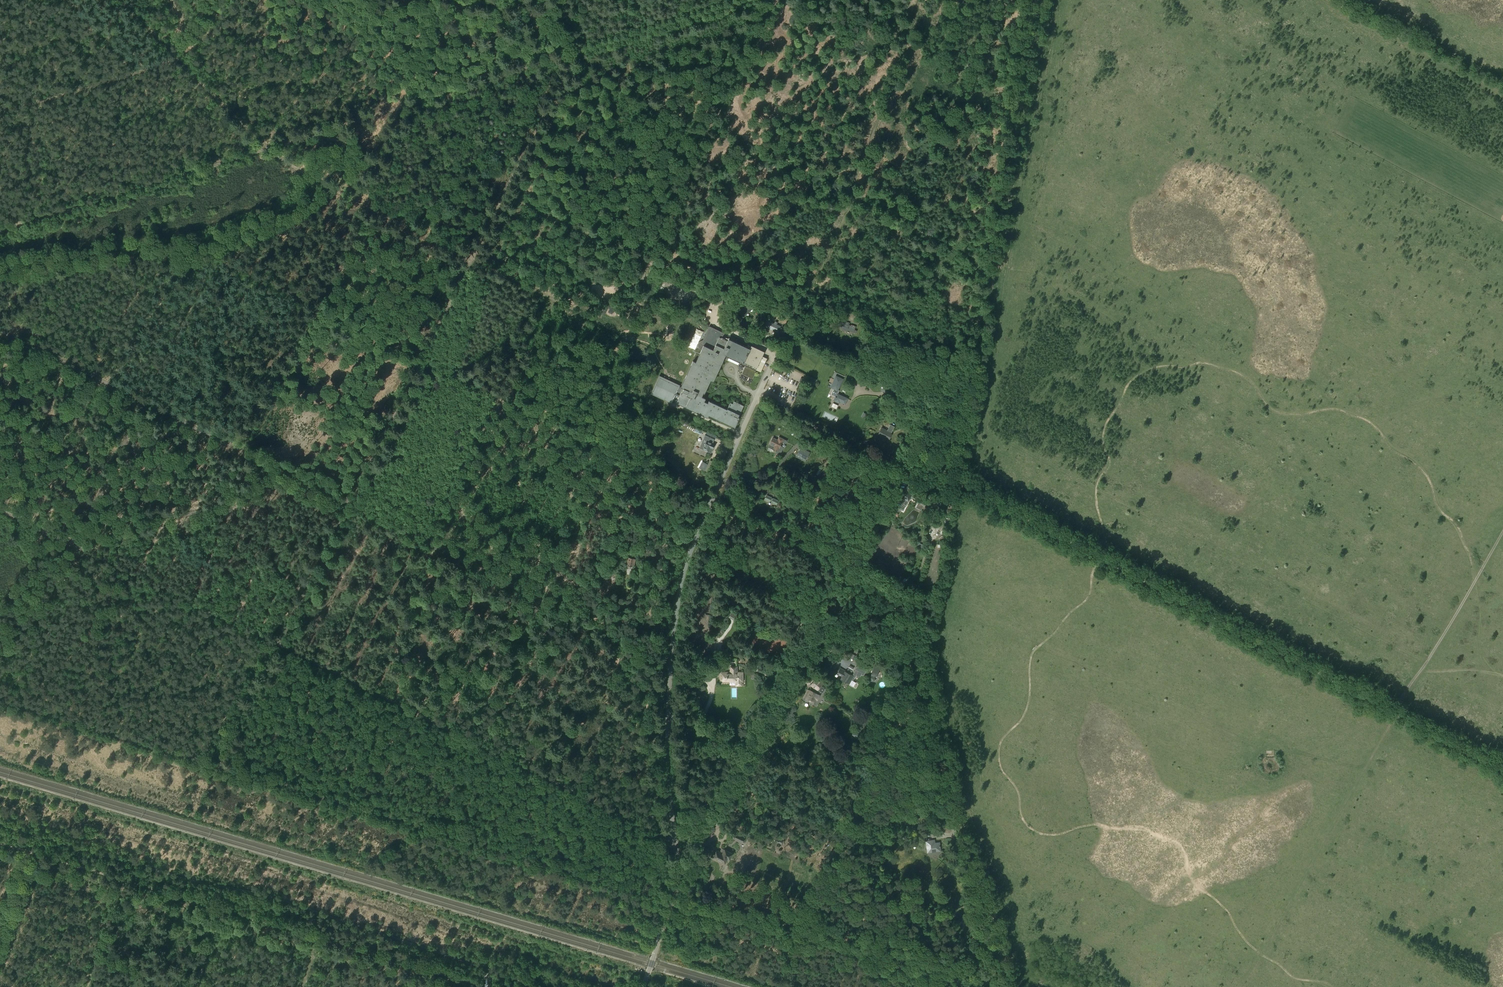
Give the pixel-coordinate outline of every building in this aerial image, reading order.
[(606,298),(606,284),(591,283),(591,294),(599,294),(599,298),(606,298)] [(602,312),(605,313),(608,307),(610,308),(608,311),(612,313),(615,307),(607,303),(602,312)] [(737,311),(743,317),(753,308),(748,303),(743,307),(742,306),(737,311)] [(780,326),(771,322),(771,321),(768,319),(764,326),(777,332),(780,326)] [(838,327),(847,330),(853,332),(855,327),(849,325),(849,323),(841,320),(838,327)] [(660,377),(652,393),(671,402),(673,397),(678,400),(676,403),(707,418),(708,415),(734,428),(739,418),(738,417),(744,406),(734,401),(732,405),(729,404),(727,409),(709,400),(708,403),(704,401),(705,399),(701,397),(703,393),(704,394),(710,381),(713,382),(726,355),(743,363),(742,364),(745,366),(742,373),(752,377),(764,352),(737,339),(736,342),(725,337),(727,334),(709,326),(702,340),(700,341),(699,342),(698,343),(698,344),(698,346),(698,347),(699,348),(701,350),(695,362),(693,361),(681,387),(660,377)] [(833,390),(838,392),(844,380),(836,376),(830,388),(833,390)] [(847,398),(837,394),(838,392),(833,390),(832,394),(836,396),(834,400),(839,402),(840,401),(845,404),(847,398)] [(881,427),(877,435),(888,440),(891,434),(890,434),(892,430),(888,428),(887,428),(886,430),(881,427)] [(705,435),(700,448),(711,453),(715,444),(713,444),(715,440),(705,435)] [(775,446),(774,448),(778,450),(776,452),(780,454),(783,447),(780,446),(781,443),(785,445),(787,441),(779,437),(778,440),(773,438),(770,444),(775,446)] [(809,454),(800,450),(798,454),(803,457),(802,459),(805,461),(809,454)] [(708,464),(702,461),(699,468),(704,471),(708,464)] [(895,502),(902,505),(905,499),(908,501),(911,496),(908,494),(905,492),(901,499),(898,497),(895,502)] [(765,499),(776,504),(778,501),(766,495),(765,499)] [(945,505),(932,496),(925,507),(929,509),(931,510),(933,507),(939,510),(941,507),(943,508),(945,505)] [(627,566),(631,567),(631,565),(634,565),(635,559),(627,557),(625,563),(628,564),(627,566)] [(833,675),(835,676),(837,673),(843,676),(841,679),(849,684),(851,680),(853,681),(858,671),(861,673),(863,669),(865,666),(860,664),(858,666),(857,665),(855,669),(855,670),(852,675),(845,671),(846,671),(840,667),(837,673),(836,672),(833,675)] [(730,673),(727,673),(721,673),(721,680),(727,680),(727,681),(736,681),(736,685),(741,685),(741,681),(742,681),(742,673),(737,673),(737,667),(730,667),(730,673)] [(879,668),(874,667),(872,674),(871,674),(871,676),(870,676),(869,677),(869,678),(869,679),(869,680),(872,682),(873,682),(874,681),(875,680),(875,679),(874,678),(875,675),(877,676),(879,668)] [(810,691),(806,700),(814,704),(820,692),(823,693),(825,689),(821,686),(824,682),(817,677),(811,685),(815,688),(813,692),(810,691)] [(863,731),(853,729),(851,737),(861,739),(863,731)] [(926,841),(928,852),(941,851),(939,842),(935,843),(934,840),(926,841)] [(712,857),(717,860),(718,859),(725,863),(728,858),(729,859),(732,853),(722,848),(719,853),(716,851),(712,857)]
